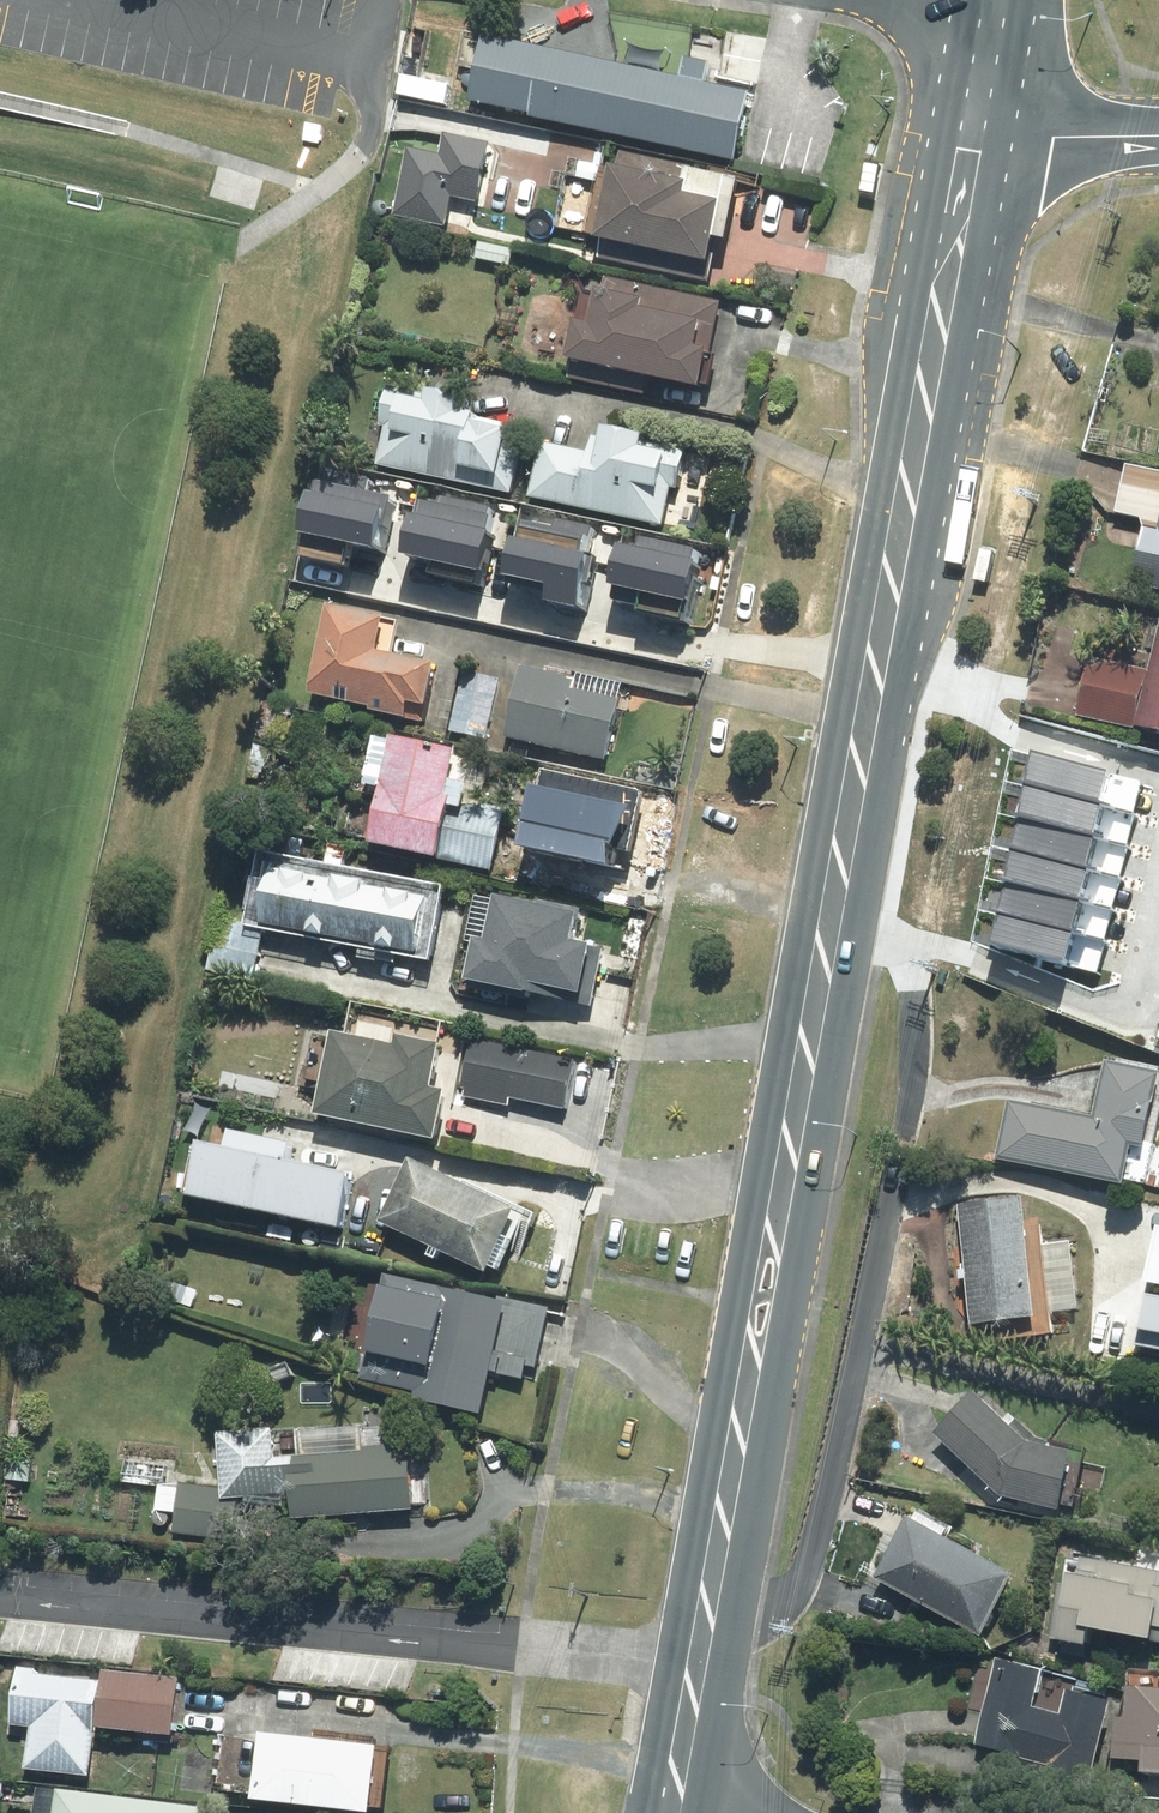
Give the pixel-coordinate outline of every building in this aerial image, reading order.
[(758,92),(491,36),(476,108),(742,164),(758,92)] [(456,87),(410,78),(406,99),(452,108),(456,87)] [(487,203),(499,147),(453,137),(448,156),(415,149),(400,218),(450,228),(457,196),(487,203)] [(752,180),(626,153),(613,212),(603,210),(597,237),(722,265),(725,253),(729,254),(733,239),(739,241),(752,180)] [(520,250),(478,243),(475,262),(517,269),(520,250)] [(728,301),(612,278),(603,324),(584,321),(576,361),(711,388),(728,301)] [(391,428),(385,472),(467,482),(466,487),(523,494),(531,439),(522,438),(523,427),(485,422),(487,414),(469,412),(471,398),(389,387),(383,427),(391,428)] [(544,448),(541,502),(673,529),(675,487),(691,487),(693,449),(655,447),(655,435),(609,432),(608,451),(544,448)] [(1125,466),(1115,514),(1158,523),(1157,546),(1136,545),(1134,603),(1158,604),(1158,474),(1125,466)] [(599,534),(543,523),(528,521),(522,553),(536,556),(525,612),(659,639),(668,595),(618,586),(626,542),(616,541),(618,533),(600,529),(599,534)] [(477,554),(374,532),(362,590),(465,612),(477,554)] [(399,617),(341,606),(323,701),(437,723),(448,666),(392,655),(399,617)] [(1158,618),(1147,676),(1080,663),(1069,722),(1158,739),(1158,618)] [(582,690),(585,678),(528,665),(512,742),(616,764),(630,700),(582,690)] [(505,679),(470,671),(455,734),(490,742),(505,679)] [(380,784),(395,787),(385,849),(504,869),(514,813),(479,807),(486,765),(469,762),(470,755),(387,741),(380,784)] [(1158,895),(1158,806),(1151,827),(1129,818),(1123,836),(1102,828),(1087,867),(1158,895)] [(463,901),(456,900),(458,887),(351,870),(355,846),(333,843),(329,867),(266,856),(255,923),(254,931),(270,933),(446,962),(448,949),(455,950),(463,901)] [(486,938),(478,987),(598,1004),(606,947),(586,945),(591,915),(509,903),(503,941),(486,938)] [(262,984),(270,933),(254,931),(255,923),(225,919),(216,977),(262,984)] [(347,1032),(329,1118),(450,1144),(461,1094),(446,1091),(455,1048),(412,1038),(411,1046),(347,1032)] [(465,1101),(517,1110),(518,1101),(574,1111),(583,1059),(476,1040),(465,1101)] [(997,1164),(1122,1190),(1123,1184),(1148,1189),(1156,1149),(1150,1148),(1158,1102),(1158,1086),(1099,1074),(1089,1121),(1009,1104),(997,1164)] [(242,1133),(239,1149),(214,1144),(202,1201),(355,1232),(366,1176),(301,1162),(304,1146),(242,1133)] [(389,1227),(436,1249),(433,1256),(448,1263),(452,1257),(500,1280),(531,1214),(420,1161),(389,1227)] [(1021,1202),(956,1209),(969,1330),(1034,1323),(1021,1202)] [(1068,1243),(1044,1246),(1051,1314),(1076,1311),(1068,1243)] [(1141,1347),(1158,1350),(1158,1252),(1141,1347)] [(379,1357),(424,1366),(416,1401),(496,1418),(505,1376),(538,1383),(553,1309),(396,1277),(379,1357)] [(977,1398),(935,1439),(999,1503),(1056,1516),(1069,1460),(1030,1452),(977,1398)] [(230,1492),(230,1502),(244,1502),(300,1500),(300,1518),(420,1516),(418,1429),(228,1433),(230,1492)] [(36,1461),(4,1459),(3,1484),(35,1485),(36,1461)] [(164,1463),(128,1459),(125,1482),(162,1487),(164,1463)] [(240,1544),(244,1502),(230,1502),(230,1492),(165,1484),(165,1487),(162,1513),(180,1515),(177,1537),(240,1544)] [(921,1513),(913,1530),(902,1524),(892,1542),(886,1539),(865,1578),(980,1640),(1011,1583),(972,1562),(977,1552),(949,1537),(953,1530),(921,1513)] [(1058,1586),(1054,1649),(1088,1651),(1089,1644),(1158,1648),(1158,1577),(1079,1571),(1078,1587),(1058,1586)] [(1041,1677),(996,1667),(977,1751),(1048,1767),(1044,1788),(1091,1799),(1111,1712),(1068,1702),(1063,1721),(1032,1714),(1041,1677)] [(95,1734),(170,1739),(168,1757),(190,1759),(191,1741),(176,1739),(180,1683),(13,1672),(9,1728),(16,1729),(15,1747),(29,1748),(27,1775),(92,1780),(95,1734)] [(1127,1694),(1125,1728),(1115,1727),(1112,1769),(1122,1770),(1121,1783),(1158,1785),(1158,1696),(1127,1694)] [(261,1743),(254,1810),(286,1812),(370,1812),(376,1755),(261,1743)] [(54,1792),(51,1812),(209,1812),(54,1792)]
